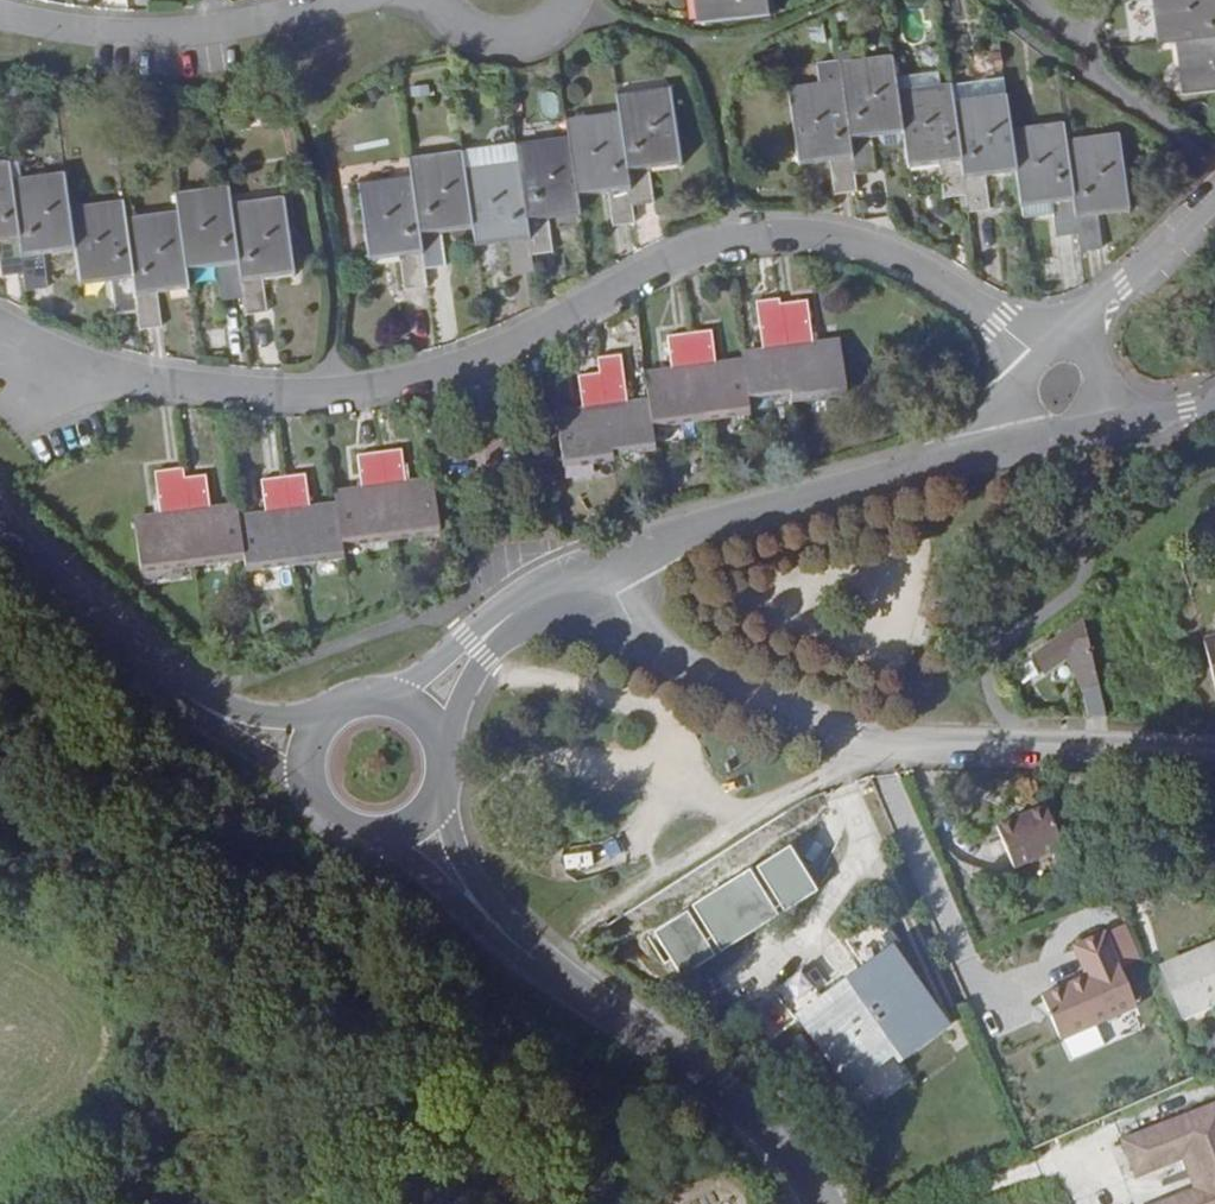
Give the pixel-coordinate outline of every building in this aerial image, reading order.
[(778,0),(693,0),(696,22),(779,11),(778,0)] [(1157,33),(1157,35),(1176,33),(1214,30),(1214,0),(1154,0),(1157,33)] [(1176,33),(1182,88),(1214,85),(1214,30),(1176,33)] [(892,54),(839,60),(841,79),(854,174),(876,172),(873,141),(878,140),(903,137),(897,90),(892,54)] [(854,174),(841,79),(787,86),(798,169),(830,165),(834,196),(857,193),(854,174)] [(965,194),(951,83),(897,90),(903,137),(904,145),(907,172),(938,168),(942,198),(965,194)] [(671,86),(617,93),(620,110),(632,205),(656,202),(652,171),(681,167),(671,86)] [(1006,94),(953,100),(965,194),(967,212),(990,210),(987,179),(1016,175),(1010,128),(1006,94)] [(228,111),(229,123),(247,121),(245,109),(228,111)] [(632,205),(620,110),(567,117),(569,135),(577,199),(609,195),(613,226),(635,223),(632,205)] [(1066,140),(1064,123),(1010,128),(1016,175),(1021,214),(1054,209),(1055,221),(1057,238),(1078,235),(1066,140)] [(1120,133),(1066,140),(1078,235),(1080,252),(1102,248),(1098,217),(1130,214),(1120,133)] [(569,135),(516,141),(519,162),(531,255),(554,252),(550,220),(580,218),(577,199),(569,135)] [(903,137),(878,140),(879,148),(885,152),(900,150),(904,145),(903,137)] [(519,162),(516,141),(463,149),(466,168),(519,162)] [(463,149),(409,155),(412,175),(425,270),(447,267),(443,234),(474,230),(466,168),(463,149)] [(8,162),(0,163),(0,259),(3,277),(25,275),(8,162)] [(531,255),(519,162),(466,168),(474,230),(477,249),(509,246),(512,277),(534,273),(531,255)] [(65,172),(11,179),(25,275),(27,292),(48,290),(44,259),(76,255),(69,207),(65,172)] [(427,287),(412,175),(358,181),(369,263),(401,259),(405,289),(427,287)] [(231,203),(228,186),(175,193),(177,210),(186,275),(218,272),(222,302),(244,299),(231,203)] [(285,195),(231,203),(244,299),(246,316),(270,313),(265,283),(296,278),(285,195)] [(124,219),(122,200),(69,207),(76,255),(81,289),(112,285),(116,317),(137,314),(124,219)] [(1054,209),(1021,214),(1022,226),(1055,221),(1054,209)] [(177,210),(124,219),(137,314),(139,330),(162,327),(158,296),(189,294),(186,275),(177,210)] [(555,415),(562,470),(658,456),(655,428),(753,414),(751,398),(796,391),(797,399),(855,390),(847,333),(810,338),(809,330),(815,329),(809,290),(760,298),(765,332),(769,330),(772,345),(744,349),(745,358),(713,363),(712,357),(718,356),(715,329),(665,336),(670,364),(677,362),(677,368),(646,373),(650,401),(619,406),(616,389),(626,387),(621,354),(598,357),(600,375),(576,379),(580,404),(585,404),(585,412),(555,415)] [(182,522),(144,528),(151,582),(257,569),(259,581),(360,569),(358,553),(458,541),(451,486),(419,490),(418,483),(424,482),(421,457),(372,463),(375,488),(382,487),(383,496),(350,500),(352,512),(318,516),(317,509),(323,508),(320,485),(272,491),(275,514),(283,513),(284,521),(252,525),(251,513),(217,518),(216,511),(223,510),(218,472),(166,478),(170,512),(180,510),(182,522)] [(1067,657),(1083,688),(1096,683),(1083,621),(1050,644),(1032,656),(1044,673),(1067,657)] [(1032,656),(1050,644),(1043,635),(1026,647),(1032,656)] [(1214,693),(1214,638),(1201,641),(1214,693)] [(1012,867),(1061,845),(1044,807),(995,828),(1012,867)] [(1135,1010),(1103,936),(1072,950),(1086,983),(1089,990),(1067,999),(1064,992),(1042,1002),(1059,1043),(1135,1010)] [(1214,952),(1214,943),(1190,954),(1193,962),(1214,952)] [(830,1062),(849,1088),(895,1054),(899,1060),(948,1025),(907,969),(892,948),(867,966),(869,970),(830,999),(806,968),(774,991),(795,1019),(797,1017),(830,1062)] [(1193,962),(1190,954),(1161,966),(1182,1016),(1214,1002),(1214,952),(1193,962)] [(1067,999),(1089,990),(1086,983),(1064,992),(1067,999)] [(895,1054),(849,1088),(863,1107),(871,1109),(908,1082),(909,1074),(899,1060),(895,1054)] [(1093,1150),(1105,1184),(1173,1159),(1185,1193),(1154,1203),(1214,1203),(1214,1171),(1194,1114),(1093,1150)] [(1008,1145),(1013,1157),(1028,1150),(1024,1139),(1008,1145)]
